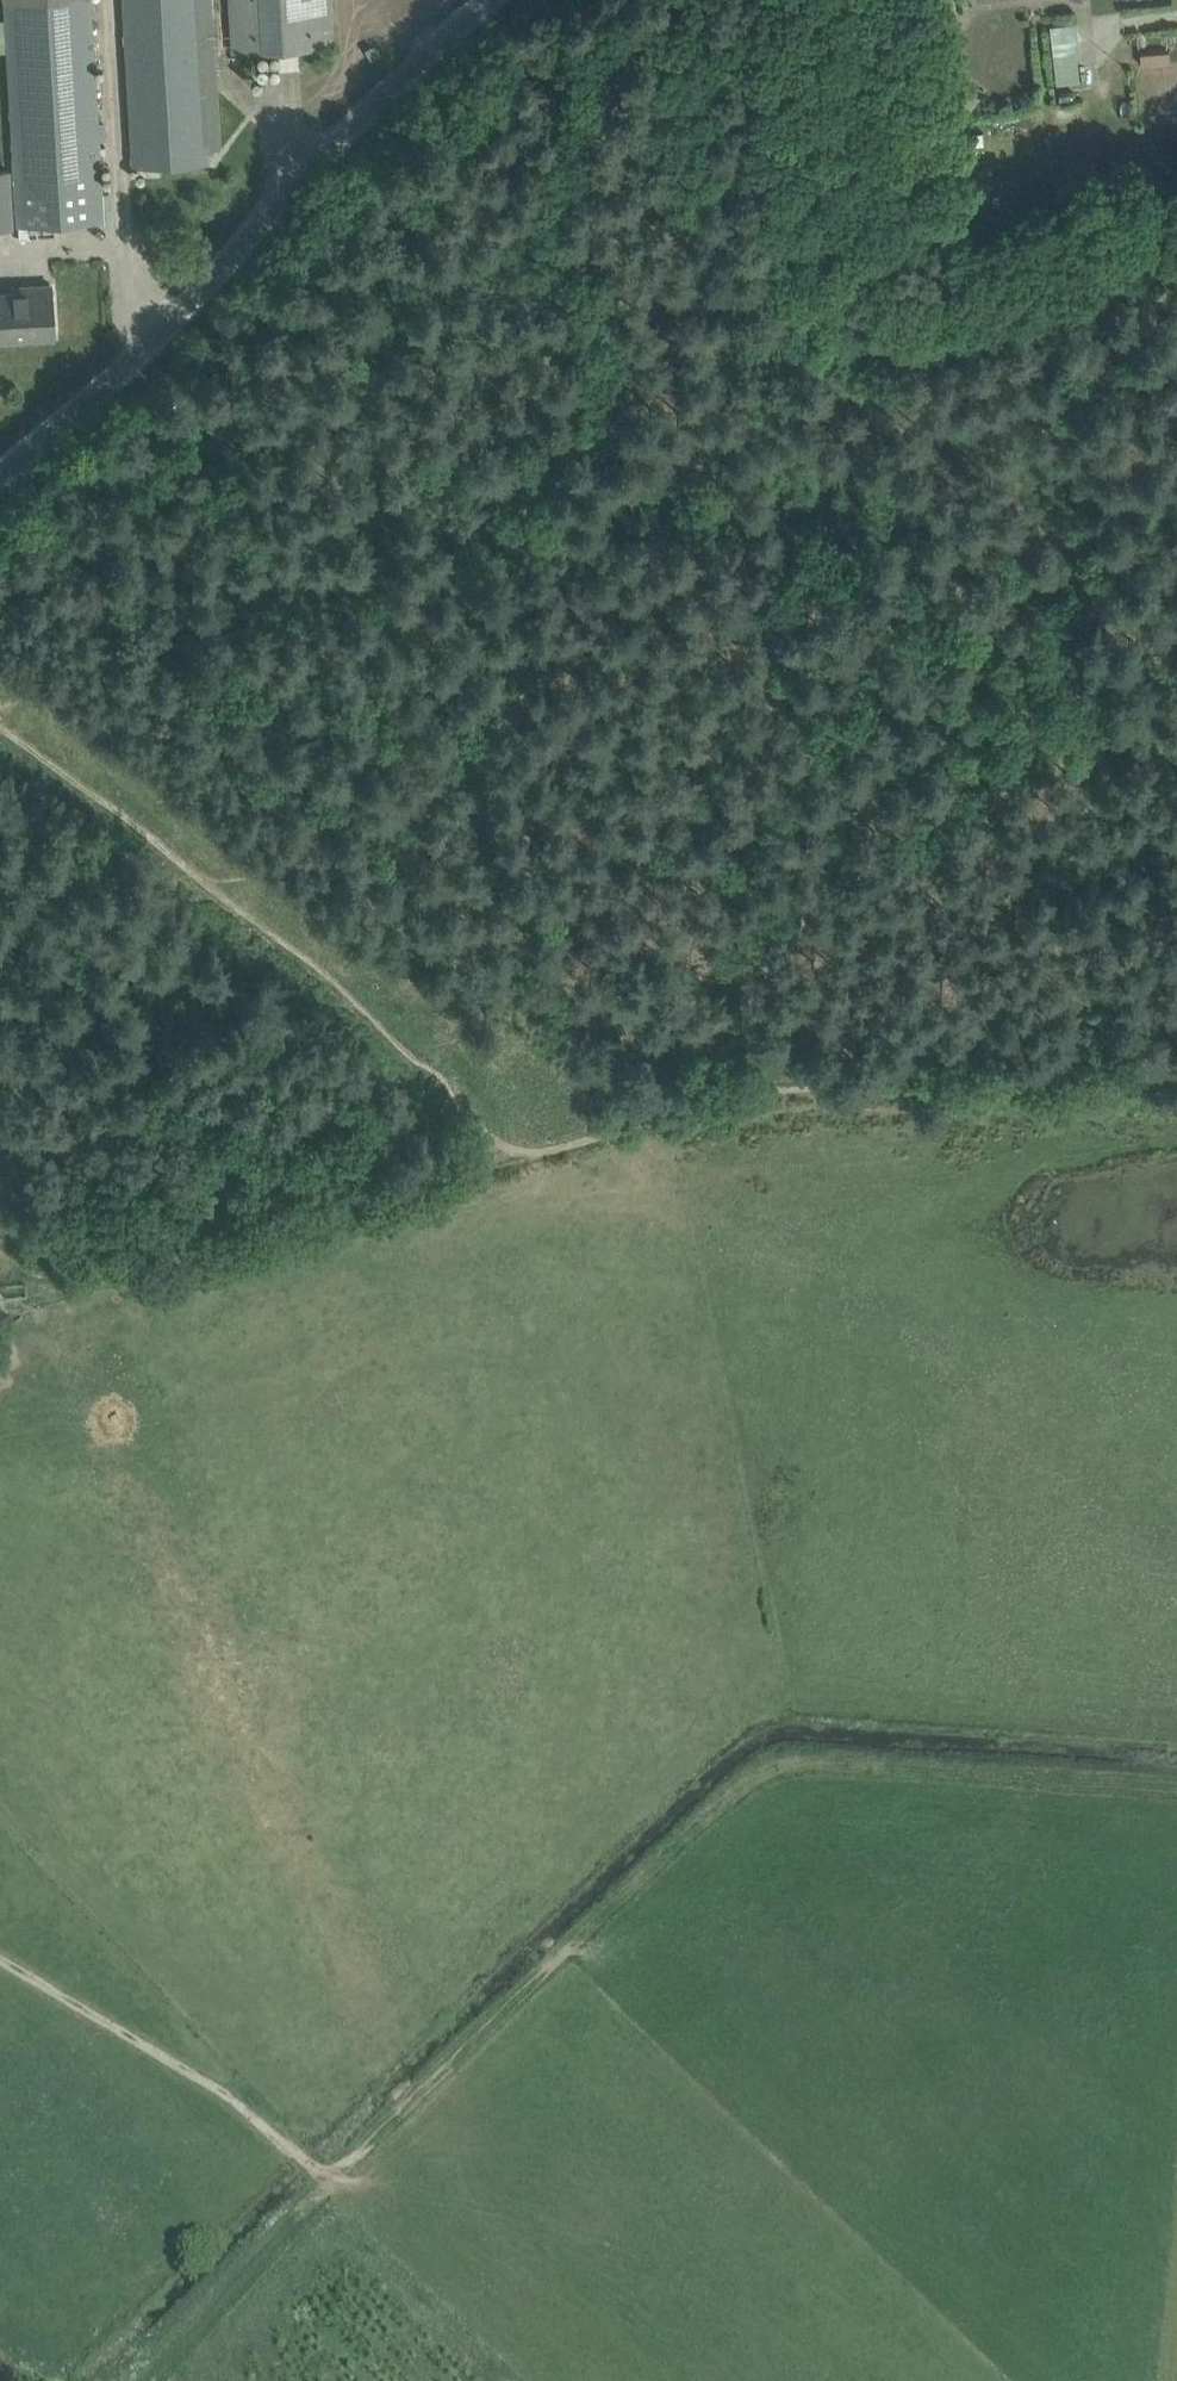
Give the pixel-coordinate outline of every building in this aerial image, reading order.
[(6,3),(17,201),(18,225),(103,220),(101,196),(90,0),(5,0),(6,3)] [(133,166),(208,162),(199,0),(123,0),(133,166)] [(233,52),(332,46),(329,0),(230,0),(233,52)] [(8,52),(7,21),(0,21),(0,53),(8,52)] [(1077,22),(1053,25),(1058,82),(1081,80),(1079,51),(1081,51),(1079,22),(1077,22)] [(0,293),(0,338),(13,337),(13,332),(32,331),(32,336),(53,335),(51,290),(0,293)]
